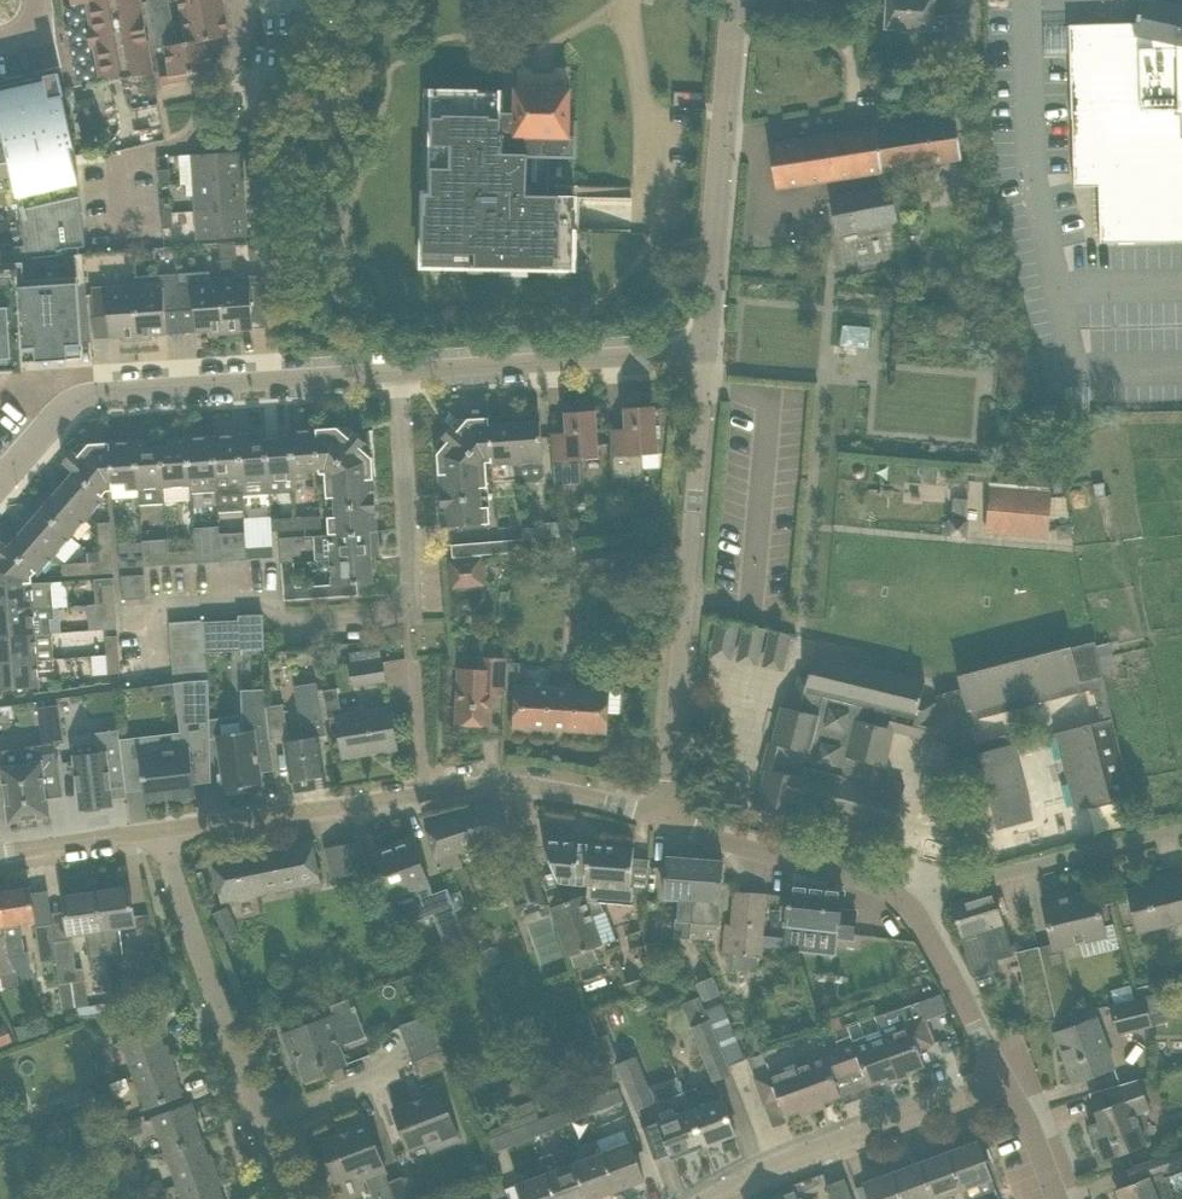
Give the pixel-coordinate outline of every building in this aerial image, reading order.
[(96,28),(88,30),(91,46),(99,44),(106,80),(102,81),(102,82),(154,73),(149,49),(142,0),(91,0),(96,28)] [(156,47),(164,46),(167,66),(160,67),(163,84),(201,77),(200,71),(214,69),(210,49),(204,50),(203,40),(230,36),(225,9),(217,11),(216,4),(224,2),(223,0),(148,0),(156,47)] [(303,0),(271,0),(273,12),(304,5),(303,0)] [(945,48),(968,48),(970,17),(934,15),(934,0),(888,0),(886,29),(947,30),(945,48)] [(1135,22),(1069,24),(1074,186),(1099,186),(1100,242),(1181,240),(1181,6),(1155,0),(1142,0),(1135,22)] [(36,258),(84,254),(87,253),(80,193),(79,183),(70,147),(75,146),(59,77),(58,72),(45,75),(46,80),(0,90),(0,121),(12,178),(21,233),(23,242),(11,245),(12,259),(15,259),(14,258),(36,256),(36,258)] [(423,88),(420,269),(577,272),(578,230),(578,196),(528,195),(528,185),(528,184),(529,157),(579,158),(580,119),(570,119),(570,89),(516,88),(515,112),(502,112),(502,89),(423,88)] [(136,101),(138,112),(116,116),(120,145),(164,137),(158,98),(136,101)] [(770,144),(777,188),(962,159),(955,115),(770,144)] [(11,245),(23,242),(21,233),(12,178),(0,121),(0,247),(11,245)] [(970,142),(971,157),(983,156),(982,141),(970,142)] [(181,183),(186,183),(244,179),(244,177),(242,177),(242,171),(244,170),(242,150),(179,155),(181,183)] [(159,170),(160,185),(171,184),(170,169),(159,170)] [(194,194),(196,212),(246,208),(246,205),(244,205),(244,199),(245,198),(244,179),(186,183),(187,194),(194,194)] [(968,186),(970,203),(985,201),(983,184),(968,186)] [(829,197),(835,234),(899,223),(892,186),(829,197)] [(161,198),(162,214),(173,213),(171,197),(161,198)] [(246,208),(196,212),(197,239),(248,236),(247,216),(245,216),(244,210),(246,210),(246,208)] [(173,213),(162,214),(163,228),(174,227),(173,213)] [(235,241),(219,242),(220,257),(236,256),(235,241)] [(9,371),(25,370),(25,363),(84,358),(83,342),(91,342),(87,280),(78,280),(19,285),(17,267),(0,268),(0,372),(9,371)] [(231,276),(223,277),(227,333),(240,332),(240,329),(254,328),(252,305),(267,304),(265,274),(249,276),(249,280),(231,281),(231,276)] [(194,279),(179,280),(181,310),(195,309),(197,331),(210,331),(211,334),(227,333),(223,277),(211,278),(212,283),(194,283),(194,279)] [(145,283),(135,283),(139,339),(154,339),(153,335),(167,334),(165,311),(181,310),(179,280),(163,281),(163,288),(146,289),(145,283)] [(139,339),(135,283),(124,284),(125,290),(107,292),(107,285),(91,286),(93,316),(109,315),(110,337),(124,337),(124,340),(139,339)] [(869,348),(871,327),(841,324),(839,345),(869,348)] [(659,453),(655,405),(625,407),(626,428),(610,429),(614,480),(639,478),(644,472),(643,454),(659,453)] [(583,459),(600,457),(596,409),(565,412),(567,432),(551,433),(555,483),(579,482),(584,476),(583,459)] [(503,416),(488,417),(491,462),(490,462),(490,465),(517,463),(515,422),(504,423),(503,416)] [(452,426),(447,431),(486,465),(486,462),(490,462),(491,462),(488,417),(468,418),(458,430),(452,426)] [(540,421),(515,422),(517,463),(518,481),(540,480),(544,475),(543,462),(540,421)] [(338,427),(317,428),(320,470),(319,470),(320,472),(325,472),(325,477),(360,437),(355,432),(350,438),(338,427)] [(317,428),(290,430),(294,479),(306,478),(306,471),(319,470),(320,470),(317,428)] [(280,438),(266,439),(269,480),(294,479),(290,430),(279,431),(280,438)] [(438,453),(439,474),(487,471),(486,465),(447,431),(443,436),(448,441),(438,453)] [(251,433),(240,434),(244,495),(269,493),(269,480),(266,439),(252,440),(251,433)] [(240,434),(213,435),(217,490),(216,490),(218,507),(244,505),(243,495),(244,495),(240,434)] [(213,435),(188,437),(191,492),(216,490),(217,490),(213,435)] [(176,445),(162,446),(166,501),(191,499),(191,492),(188,437),(175,438),(176,445)] [(365,442),(360,437),(325,477),(325,481),(374,478),(373,458),(360,447),(365,442)] [(135,440),(109,442),(112,490),(113,498),(138,496),(139,496),(135,440)] [(147,440),(135,440),(139,496),(138,496),(138,504),(165,502),(165,501),(166,501),(162,446),(148,447),(147,440)] [(64,462),(74,471),(103,494),(107,490),(112,490),(109,442),(89,444),(78,456),(73,451),(64,462)] [(943,469),(942,476),(947,476),(947,481),(954,481),(955,470),(943,469)] [(74,471),(58,490),(90,516),(107,497),(103,494),(74,471)] [(439,474),(441,500),(488,498),(487,471),(439,474)] [(977,472),(976,482),(992,483),(993,473),(977,472)] [(376,504),(374,478),(325,481),(327,507),(376,504)] [(46,493),(36,504),(73,536),(90,516),(58,490),(51,498),(46,493)] [(1047,532),(1050,497),(991,492),(988,527),(1047,532)] [(488,498),(441,500),(443,526),(490,523),(488,498)] [(32,520),(24,528),(56,555),(73,536),(36,504),(26,516),(32,520)] [(377,530),(376,504),(327,507),(328,533),(377,530)] [(321,515),(297,517),(298,529),(321,528),(321,515)] [(298,529),(297,517),(271,518),(272,530),(298,529)] [(97,522),(99,541),(111,540),(109,521),(97,522)] [(193,527),(194,549),(195,549),(196,562),(222,561),(220,533),(219,533),(219,525),(193,527)] [(1071,525),(1058,528),(1061,540),(1074,537),(1071,525)] [(32,577),(36,573),(38,575),(56,555),(24,528),(8,547),(0,540),(0,548),(32,577)] [(378,545),(377,530),(328,533),(330,559),(372,556),(371,545),(378,545)] [(579,530),(565,532),(566,545),(581,544),(579,530)] [(245,531),(220,533),(222,561),(248,559),(248,546),(246,546),(245,531)] [(282,563),(294,562),(293,555),(300,555),(306,541),(305,535),(280,538),(282,563)] [(562,535),(551,536),(551,548),(562,547),(562,535)] [(551,536),(540,537),(540,549),(551,548),(551,536)] [(540,537),(529,538),(529,550),(540,549),(540,537)] [(142,540),(143,553),(143,566),(170,564),(169,551),(168,538),(142,540)] [(529,538),(518,539),(518,551),(529,550),(529,538)] [(518,539),(507,540),(507,552),(518,551),(518,539)] [(99,541),(100,559),(113,572),(111,540),(99,541)] [(495,540),(484,541),(485,554),(496,553),(495,540)] [(507,540),(495,540),(496,553),(507,552),(507,540)] [(484,541),(473,542),(474,555),(485,554),(484,541)] [(473,542),(462,543),(463,556),(474,555),(473,542)] [(570,547),(569,559),(576,559),(574,605),(603,607),(603,601),(635,603),(636,580),(630,580),(631,565),(620,565),(621,542),(570,547)] [(463,556),(462,543),(451,544),(452,557),(463,556)] [(273,544),(248,546),(248,559),(274,557),(273,544)] [(33,582),(32,577),(0,548),(0,584),(33,582)] [(195,549),(194,549),(169,551),(170,564),(196,562),(195,549)] [(143,566),(143,553),(120,554),(120,567),(143,566)] [(373,582),(372,556),(330,559),(331,583),(339,583),(348,582),(357,582),(357,583),(373,582)] [(448,559),(452,588),(486,585),(482,556),(448,559)] [(100,560),(82,561),(83,574),(113,572),(100,559),(100,560)] [(83,574),(82,561),(61,563),(62,575),(83,574)] [(293,585),(296,585),(294,562),(282,563),(284,586),(293,585)] [(145,574),(133,575),(134,586),(145,586),(145,574)] [(121,575),(122,587),(134,586),(133,575),(121,575)] [(0,584),(0,610),(53,606),(52,581),(33,582),(0,584)] [(340,596),(349,595),(348,582),(339,583),(340,596)] [(358,595),(357,583),(357,582),(348,582),(349,595),(358,595)] [(102,584),(102,602),(116,601),(114,583),(102,584)] [(331,596),(330,583),(321,584),(322,597),(331,596)] [(339,583),(331,583),(330,583),(331,596),(340,596),(339,583)] [(312,598),(312,584),(302,585),(303,598),(312,598)] [(322,597),(321,584),(312,584),(312,598),(322,597)] [(285,599),(294,599),(293,585),(284,586),(285,599)] [(303,598),(302,585),(296,585),(293,585),(294,599),(303,598)] [(134,586),(122,587),(123,599),(134,598),(134,586)] [(145,586),(134,586),(134,598),(146,598),(145,586)] [(116,601),(102,602),(103,604),(93,605),(94,623),(117,621),(116,601)] [(52,632),(51,618),(54,618),(53,606),(0,610),(0,636),(52,632)] [(264,649),(263,614),(238,615),(240,650),(264,649)] [(709,670),(738,674),(740,662),(784,667),(789,626),(715,617),(709,670)] [(169,622),(171,637),(204,633),(203,620),(169,622)] [(38,660),(54,659),(52,632),(0,636),(0,663),(38,660)] [(171,637),(172,652),(205,648),(204,633),(171,637)] [(105,636),(106,654),(119,654),(118,635),(105,636)] [(921,698),(925,681),(814,653),(805,690),(796,688),(791,708),(782,706),(772,744),(774,744),(772,754),(766,753),(763,769),(766,769),(757,806),(795,815),(798,806),(893,830),(904,785),(874,778),(878,764),(885,766),(894,730),(949,744),(966,809),(991,803),(998,829),(1033,819),(1013,743),(1008,744),(1005,734),(977,742),(972,723),(977,722),(979,718),(1090,689),(1094,692),(1102,721),(1056,732),(1076,808),(1111,799),(1111,798),(1130,793),(1095,641),(1072,647),(1071,645),(957,675),(960,688),(936,694),(938,703),(936,702),(936,701),(921,698)] [(172,652),(173,667),(207,663),(205,648),(172,652)] [(106,654),(92,656),(93,674),(120,673),(119,654),(106,654)] [(506,692),(506,689),(505,688),(507,661),(507,658),(479,656),(479,669),(460,668),(457,723),(490,725),(492,691),(506,692)] [(0,663),(0,689),(41,687),(38,660),(0,663)] [(505,688),(506,689),(515,689),(513,726),(608,732),(609,713),(620,713),(622,681),(591,679),(590,688),(519,684),(521,662),(507,661),(505,688)] [(385,680),(382,662),(350,666),(352,684),(385,680)] [(207,663),(173,667),(174,681),(208,677),(207,663)] [(211,782),(208,679),(187,681),(174,682),(181,739),(173,750),(140,753),(146,802),(195,796),(194,784),(211,782)] [(304,738),(285,741),(291,780),(326,774),(319,736),(326,735),(317,683),(295,687),(304,738)] [(275,770),(270,737),(266,706),(266,688),(241,689),(243,730),(216,734),(223,773),(218,774),(220,785),(224,784),(225,790),(228,789),(229,794),(246,791),(245,787),(262,784),(260,772),(275,770)] [(323,690),(327,718),(337,716),(344,757),(396,748),(390,707),(341,715),(337,688),(323,690)] [(288,735),(283,703),(266,706),(270,737),(288,735)] [(61,727),(57,705),(38,708),(42,730),(61,727)] [(84,808),(85,812),(101,810),(101,806),(113,805),(111,788),(126,786),(119,729),(95,732),(98,753),(74,756),(80,809),(84,808)] [(2,767),(10,821),(49,815),(47,798),(62,796),(54,742),(34,745),(36,762),(2,767)] [(497,801),(425,825),(439,869),(461,862),(458,853),(476,847),(477,849),(509,838),(497,801)] [(385,876),(376,879),(383,899),(393,896),(394,898),(412,891),(421,916),(426,915),(435,911),(447,945),(466,938),(448,888),(433,894),(429,883),(428,883),(420,862),(412,839),(410,840),(409,836),(396,841),(398,845),(377,853),(385,876)] [(213,859),(213,860),(222,902),(321,881),(312,839),(213,859)] [(588,885),(587,894),(585,895),(585,894),(549,907),(567,957),(603,944),(588,900),(631,904),(633,887),(630,887),(633,848),(543,841),(558,882),(588,885)] [(340,846),(326,849),(331,877),(346,874),(340,846)] [(674,937),(693,938),(690,930),(696,859),(668,857),(665,898),(679,899),(678,918),(675,918),(674,937)] [(690,930),(693,938),(707,939),(708,923),(718,924),(723,861),(696,859),(690,930)] [(504,875),(518,916),(548,906),(534,865),(504,875)] [(1139,932),(1181,922),(1181,872),(1160,877),(1162,882),(1129,890),(1139,932)] [(112,891),(97,893),(101,916),(107,956),(123,954),(119,926),(135,924),(130,888),(127,889),(126,884),(111,886),(112,891)] [(820,929),(819,934),(853,938),(856,911),(842,909),(843,891),(790,885),(785,925),(820,929)] [(0,893),(0,894),(10,955),(11,958),(25,956),(21,927),(20,928),(19,923),(35,921),(30,888),(0,893)] [(951,903),(974,976),(1000,968),(997,960),(1014,955),(994,890),(951,903)] [(1061,893),(1042,898),(1048,921),(1053,943),(1054,948),(1106,935),(1101,913),(1096,890),(1071,896),(1071,895),(1062,897),(1061,893)] [(732,929),(724,928),(722,953),(761,956),(766,893),(735,891),(732,929)] [(101,916),(97,893),(65,897),(70,935),(85,933),(89,959),(107,956),(101,916)] [(1,974),(2,986),(19,984),(17,972),(18,971),(11,958),(10,955),(0,894),(0,974),(1,974)] [(40,961),(56,959),(55,940),(52,923),(36,925),(40,961)] [(72,938),(55,940),(56,959),(59,983),(84,980),(82,967),(76,968),(72,938)] [(1044,969),(1038,946),(1016,951),(1032,1022),(1055,1017),(1044,969)] [(160,1006),(152,950),(135,952),(143,1008),(160,1006)] [(1060,965),(1044,969),(1055,1017),(1078,1012),(1071,983),(1065,985),(1060,965)] [(625,984),(630,996),(644,991),(639,979),(625,984)] [(1173,1020),(1166,990),(1107,1005),(1115,1034),(1173,1020)] [(263,999),(250,1004),(256,1021),(269,1016),(263,999)] [(705,1010),(709,1018),(728,1064),(728,1063),(744,1057),(723,1003),(705,1010)] [(295,1051),(306,1079),(346,1064),(339,1045),(349,1041),(338,1013),(283,1034),(291,1053),(295,1051)] [(400,1025),(407,1043),(438,1030),(432,1015),(431,1013),(400,1025)] [(896,1029),(881,1034),(898,1079),(910,1075),(908,1071),(925,1065),(919,1048),(933,1043),(923,1016),(895,1026),(896,1029)] [(15,1027),(20,1041),(49,1031),(44,1017),(15,1027)] [(1056,1032),(1074,1082),(1116,1066),(1098,1017),(1056,1032)] [(728,1064),(709,1018),(690,1026),(713,1081),(732,1073),(728,1063),(728,1064)] [(13,1041),(7,1023),(0,1026),(0,1046),(13,1041)] [(532,1024),(519,1029),(525,1044),(539,1039),(532,1024)] [(120,1041),(132,1074),(173,1059),(167,1045),(164,1046),(158,1027),(120,1041)] [(407,1043),(414,1061),(444,1048),(441,1040),(443,1040),(438,1030),(407,1043)] [(596,1038),(613,1082),(622,1079),(635,1110),(654,1102),(635,1055),(619,1062),(609,1033),(596,1038)] [(865,1035),(838,1045),(848,1074),(862,1069),(868,1085),(885,1079),(887,1084),(898,1079),(881,1034),(867,1040),(865,1035)] [(812,1061),(798,1065),(814,1110),(826,1106),(824,1101),(841,1095),(835,1079),(848,1074),(838,1045),(810,1055),(812,1061)] [(444,1048),(414,1061),(420,1078),(451,1067),(444,1048)] [(748,1058),(752,1068),(766,1062),(762,1053),(748,1058)] [(173,1059),(132,1074),(144,1108),(182,1094),(176,1075),(178,1074),(173,1059)] [(814,1110),(798,1065),(783,1070),(781,1066),(754,1076),(765,1104),(779,1099),(785,1116),(801,1110),(803,1114),(814,1110)] [(1099,1121),(1090,1124),(1103,1160),(1147,1144),(1136,1114),(1150,1109),(1137,1075),(1089,1093),(1099,1121)] [(125,1077),(108,1083),(115,1100),(131,1094),(125,1077)] [(697,1086),(683,1091),(704,1146),(736,1134),(722,1096),(721,1096),(717,1084),(698,1090),(697,1086)] [(393,1108),(402,1131),(410,1150),(427,1144),(430,1152),(460,1140),(439,1086),(419,1093),(421,1098),(393,1108)] [(63,1100),(70,1116),(98,1104),(91,1088),(63,1100)] [(611,1089),(583,1101),(588,1114),(617,1102),(611,1089)] [(704,1146),(683,1091),(660,1099),(655,1112),(672,1157),(704,1146)] [(583,1101),(553,1112),(559,1126),(588,1114),(583,1101)] [(151,1118),(164,1152),(202,1138),(195,1120),(198,1119),(192,1103),(151,1118)] [(538,1112),(525,1118),(531,1137),(559,1126),(553,1112),(540,1117),(538,1112)] [(321,1141),(336,1181),(355,1174),(358,1182),(386,1172),(366,1118),(347,1126),(348,1130),(321,1141)] [(531,1137),(525,1118),(500,1127),(499,1125),(486,1131),(494,1152),(531,1137)] [(164,1152),(176,1185),(217,1170),(211,1155),(208,1156),(202,1138),(164,1152)] [(630,1141),(601,1152),(615,1190),(644,1179),(630,1141)] [(978,1141),(949,1151),(963,1188),(992,1178),(978,1141)] [(1169,1175),(1181,1170),(1181,1150),(1128,1168),(1134,1182),(1117,1188),(1121,1198),(1178,1198),(1169,1175)] [(949,1151),(921,1162),(935,1198),(963,1188),(949,1151)] [(544,1173),(554,1198),(586,1198),(573,1162),(557,1168),(552,1152),(539,1157),(546,1172),(544,1173)] [(573,1162),(586,1198),(591,1198),(615,1190),(601,1152),(573,1162)] [(893,1172),(903,1198),(935,1198),(921,1162),(893,1172)] [(176,1185),(181,1198),(224,1198),(219,1186),(222,1184),(217,1170),(176,1185)] [(893,1172),(864,1183),(870,1198),(903,1198),(893,1172)] [(544,1173),(517,1183),(522,1198),(554,1198),(544,1173)] [(403,1175),(388,1181),(395,1198),(412,1198),(403,1175)] [(160,1178),(147,1183),(151,1192),(164,1187),(160,1178)] [(501,1178),(487,1183),(493,1198),(509,1198),(501,1178)] [(848,1185),(845,1178),(827,1185),(832,1198),(853,1198),(848,1185)] [(795,1190),(771,1198),(798,1198),(795,1190)]
